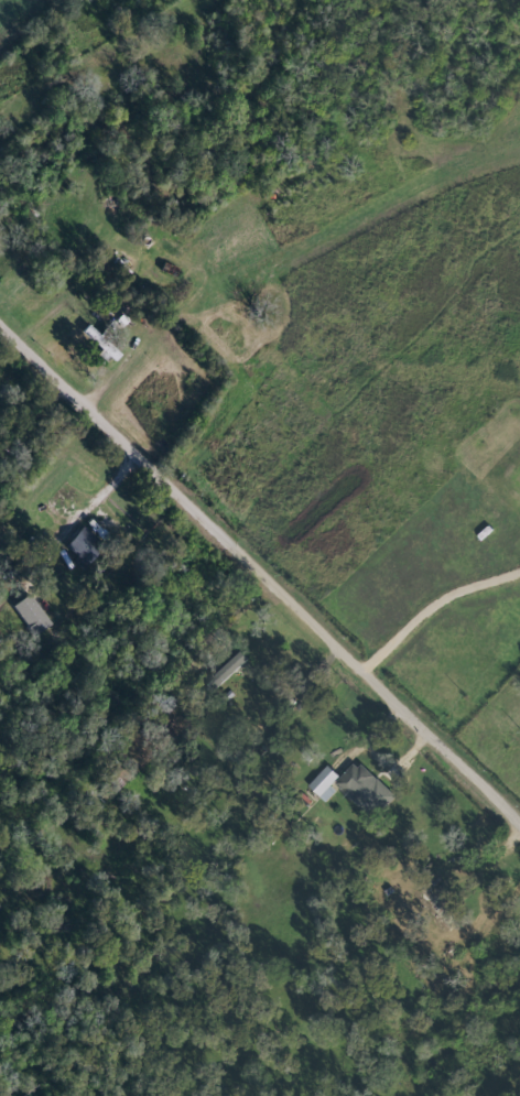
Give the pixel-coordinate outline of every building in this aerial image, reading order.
[(99,305),(107,311),(115,300),(108,294),(99,305)] [(102,357),(104,355),(111,361),(118,353),(84,322),(75,332),(102,357)] [(73,562),(96,547),(82,525),(59,540),(73,562)] [(8,605),(32,635),(48,622),(23,592),(8,605)] [(208,673),(214,683),(244,660),(238,651),(208,673)] [(323,764),(304,785),(323,802),(336,788),(368,816),(389,793),(352,759),(336,776),(323,764)]
